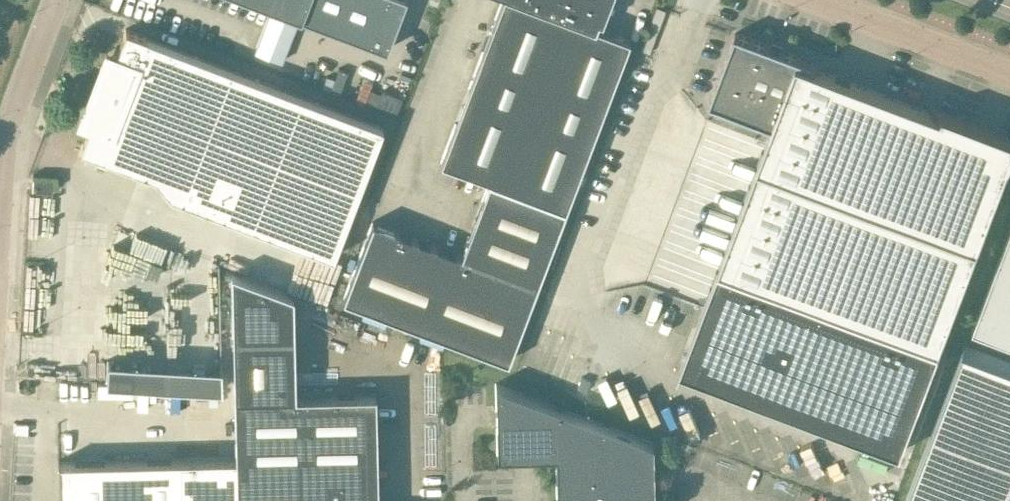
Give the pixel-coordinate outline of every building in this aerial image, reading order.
[(231,41),(284,61),(301,16),(387,49),(405,0),(246,0),(231,41)] [(565,208),(629,39),(595,26),(598,19),(602,21),(609,0),(501,0),(440,161),(489,180),(565,208)] [(81,118),(71,144),(80,148),(155,176),(171,195),(235,219),(240,225),(255,231),(263,230),(296,242),(301,248),(316,254),(324,253),(333,256),(383,126),(147,36),(126,28),(116,24),(106,50),(81,118)] [(683,368),(902,451),(940,349),(1009,166),(1009,136),(929,105),(928,106),(944,112),(943,116),(815,67),(816,64),(828,68),(828,67),(736,32),(710,101),(773,125),(720,266),(683,368)] [(403,97),(382,89),(376,106),(397,114),(403,97)] [(54,178),(33,177),(33,190),(53,191),(54,178)] [(508,361),(565,208),(489,180),(461,254),(373,221),(343,298),(508,361)] [(975,324),(1009,337),(1009,231),(975,324)] [(376,392),(294,394),(293,290),(231,267),(235,457),(236,500),(378,500),(376,392)] [(906,500),(1009,500),(1009,363),(965,346),(906,500)] [(556,405),(496,383),(497,455),(556,454),(557,500),(654,500),(653,442),(556,405)] [(59,500),(236,500),(235,457),(58,460),(59,500)]
